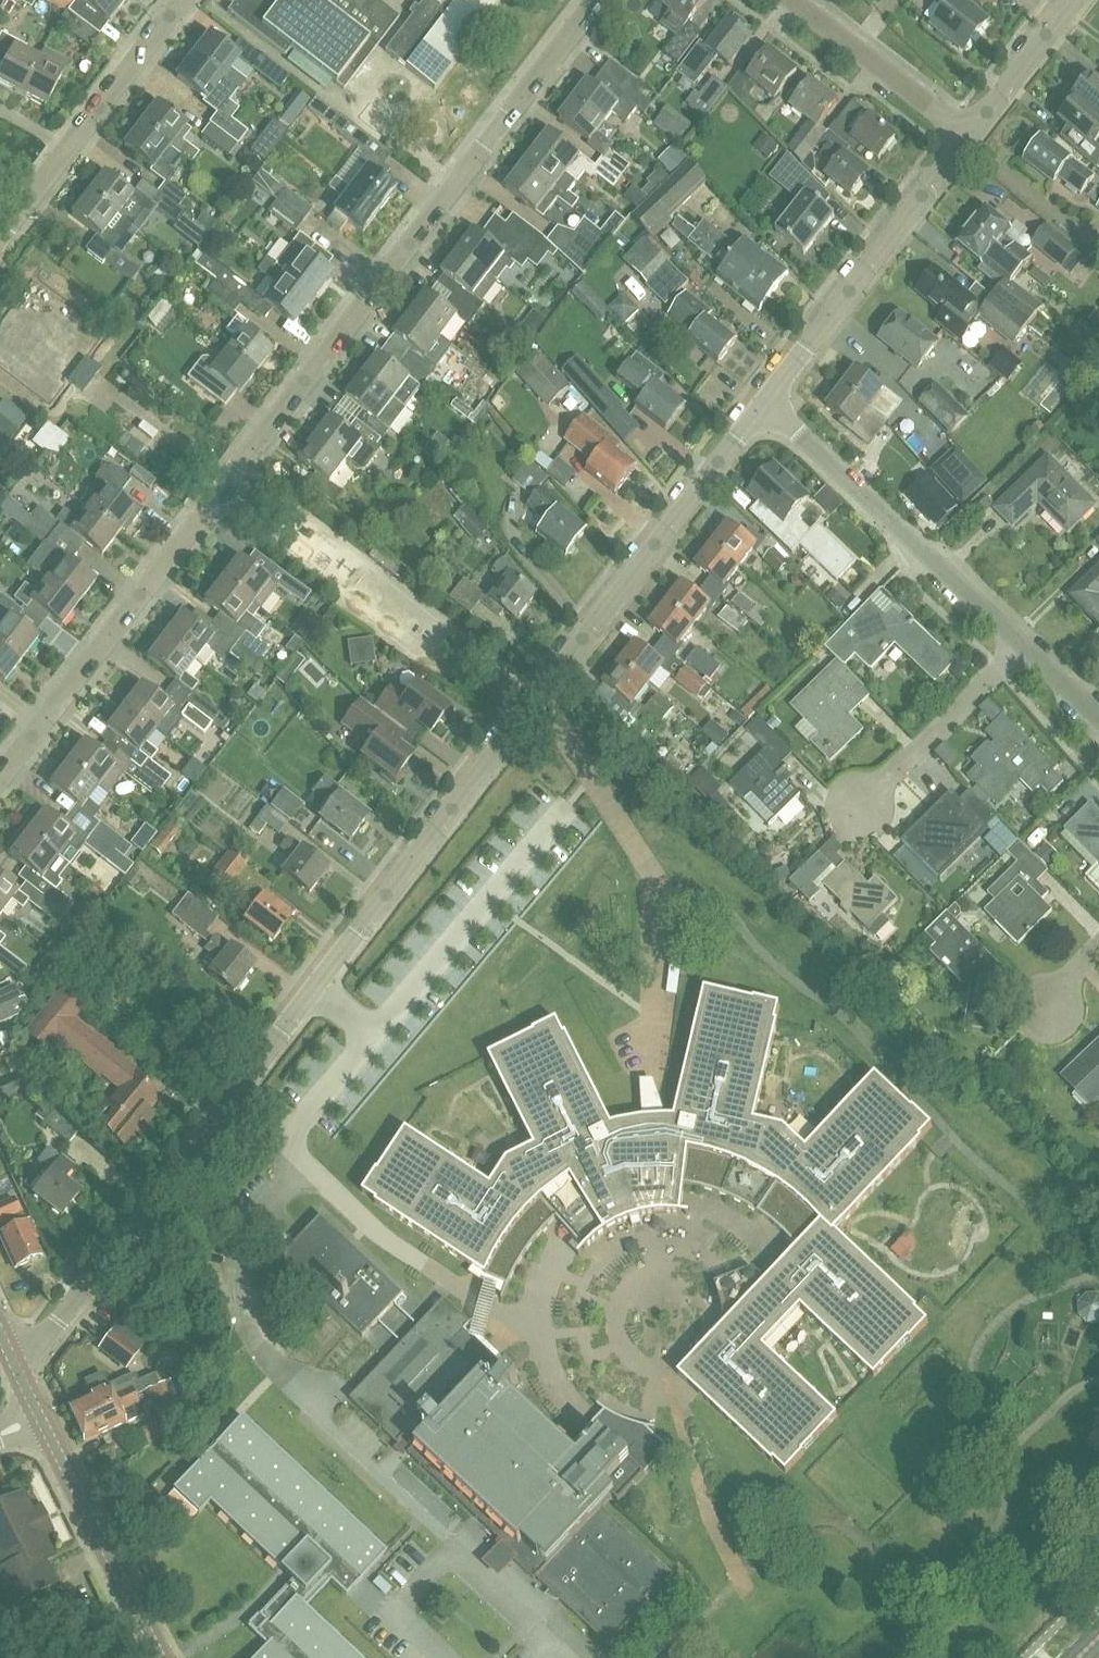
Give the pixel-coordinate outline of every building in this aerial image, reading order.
[(123,0),(76,0),(67,11),(84,24),(93,12),(109,24),(126,2),(123,0)] [(227,11),(285,56),(291,49),(345,89),(400,17),(378,0),(236,0),(227,11)] [(385,51),(434,89),(502,0),(424,0),(385,51)] [(695,35),(709,17),(699,9),(705,1),(703,0),(657,0),(656,1),(672,13),(663,25),(677,35),(663,54),(677,65),(699,37),(695,35)] [(945,4),(930,23),(965,50),(989,19),(965,0),(940,0),(945,4)] [(84,24),(67,11),(58,22),(91,47),(99,36),(84,24)] [(728,20),(707,48),(700,43),(677,74),(695,87),(718,57),(730,66),(751,37),(742,31),(746,26),(735,17),(731,22),(728,20)] [(38,59),(25,52),(27,47),(1,33),(0,36),(0,85),(20,95),(40,59),(38,59)] [(193,56),(222,78),(238,90),(244,82),(229,70),(238,58),(252,69),(254,66),(281,86),(289,75),(241,38),(230,52),(209,35),(193,56)] [(44,48),(38,59),(40,59),(20,95),(45,108),(60,78),(64,80),(73,63),(44,48)] [(775,100),(796,71),(770,51),(752,74),(744,67),(728,88),(742,102),(755,85),(775,100)] [(222,78),(193,56),(176,78),(205,100),(202,103),(217,114),(219,112),(230,120),(239,109),(229,101),(238,90),(222,78)] [(620,88),(634,103),(645,87),(611,61),(602,71),(614,84),(619,89),(620,88)] [(1091,76),(1074,96),(1077,99),(1098,118),(1098,83),(1091,76)] [(704,118),(728,88),(714,78),(700,95),(696,92),(686,103),(704,118)] [(589,81),(575,100),(605,123),(613,113),(628,124),(639,108),(634,103),(620,88),(619,89),(614,84),(606,95),(589,81)] [(801,163),(810,151),(824,132),(817,126),(836,102),(810,82),(790,107),(808,122),(787,149),(801,163)] [(296,126),(318,99),(307,90),(285,117),(296,126)] [(1077,99),(1060,118),(1070,127),(1061,137),(1096,167),(1098,163),(1098,118),(1077,99)] [(575,100),(560,119),(590,142),(596,147),(594,149),(604,156),(601,160),(623,177),(632,165),(611,149),(613,146),(603,139),(597,134),(605,123),(575,100)] [(184,158),(184,159),(190,164),(199,153),(183,140),(191,130),(157,104),(141,125),(184,158)] [(351,189),(380,211),(396,190),(383,180),(390,170),(374,158),(383,147),(342,116),(340,118),(327,109),(320,118),(332,127),(366,152),(357,164),(366,170),(351,189)] [(230,120),(219,112),(217,114),(210,124),(237,145),(243,149),(251,137),(246,133),(230,120)] [(879,159),(896,137),(870,117),(854,138),(834,123),(827,131),(862,158),(868,151),(879,159)] [(228,156),(237,145),(210,124),(201,135),(228,156)] [(184,158),(141,125),(124,147),(152,168),(150,172),(164,183),(157,192),(184,213),(192,202),(166,182),(184,159),(184,158)] [(551,132),(537,150),(578,182),(585,173),(592,178),(597,177),(598,176),(593,171),(597,166),(589,160),(551,132)] [(1081,194),(1094,176),(1072,159),(1073,158),(1043,137),(1025,161),(1054,183),(1059,177),(1069,185),(1067,188),(1076,194),(1078,191),(1081,194)] [(851,196),(868,173),(844,154),(843,155),(829,144),(820,156),(834,166),(826,177),(851,196)] [(537,150),(522,170),(560,199),(559,199),(574,210),(581,201),(570,193),(578,182),(537,150)] [(806,197),(777,233),(777,232),(776,234),(804,256),(834,217),(822,208),(830,198),(788,157),(798,167),(787,182),(806,197)] [(597,166),(593,171),(598,176),(615,188),(623,177),(601,160),(597,166)] [(701,172),(692,163),(689,160),(665,184),(678,197),(672,202),(675,205),(670,210),(674,213),(694,193),(687,186),(701,172)] [(277,200),(304,220),(312,209),(261,170),(252,181),(271,196),(277,200)] [(512,175),(504,186),(508,189),(507,190),(538,213),(544,217),(549,209),(551,210),(559,199),(560,199),(522,170),(516,178),(512,175)] [(136,191),(133,195),(105,173),(88,195),(132,228),(145,211),(150,214),(154,209),(148,204),(150,202),(136,191)] [(380,211),(351,189),(351,190),(337,179),(329,188),(343,199),(335,211),(336,212),(328,222),(342,233),(350,222),(364,233),(380,211)] [(651,198),(661,188),(654,181),(642,192),(651,198)] [(661,188),(651,198),(633,217),(650,235),(668,218),(674,213),(670,210),(675,205),(672,202),(678,197),(665,184),(661,188)] [(184,213),(157,192),(150,202),(148,204),(154,209),(175,225),(184,213)] [(132,228),(88,195),(72,216),(99,237),(97,240),(112,252),(104,262),(132,283),(141,271),(114,250),(122,240),(132,228)] [(277,200),(271,196),(262,207),(268,211),(268,212),(295,232),(304,220),(277,200)] [(974,218),(969,224),(1023,267),(1031,257),(1014,243),(1013,244),(1004,236),(1015,223),(998,208),(992,215),(984,209),(977,218),(974,218)] [(460,252),(492,276),(499,281),(510,266),(507,264),(511,258),(525,268),(547,238),(516,215),(494,244),(476,230),(460,252)] [(708,224),(700,234),(774,292),(789,274),(747,240),(741,248),(714,227),(714,228),(708,224)] [(1023,267),(969,224),(963,232),(964,234),(956,243),(992,272),(993,271),(1009,284),(1023,267)] [(1084,259),(1075,252),(1078,249),(1048,224),(1032,244),(1062,269),(1063,267),(1071,274),(1084,259)] [(774,292),(700,234),(696,231),(689,240),(699,248),(698,249),(724,269),(717,278),(758,312),(774,292)] [(573,245),(594,262),(604,251),(583,234),(573,245)] [(277,265),(316,295),(332,275),(308,257),(315,246),(300,235),(277,265)] [(670,263),(655,249),(645,239),(625,260),(635,270),(648,284),(646,286),(667,307),(690,283),(670,263)] [(594,262),(573,245),(565,256),(586,273),(594,262)] [(492,276),(460,252),(443,273),(461,286),(453,296),(478,316),(486,306),(476,298),(492,276)] [(316,295),(277,265),(269,260),(263,268),(281,281),(266,302),(295,324),(316,295)] [(917,291),(951,318),(942,329),(961,343),(978,322),(973,318),(982,307),(935,269),(917,291)] [(216,280),(242,301),(251,290),(224,270),(216,280)] [(242,301),(216,280),(206,292),(233,312),(242,301)] [(1003,287),(994,298),(1028,325),(1042,307),(1021,291),(1016,297),(1003,287)] [(428,293),(412,314),(444,339),(460,317),(471,326),(478,316),(453,296),(445,306),(428,293)] [(694,334),(688,341),(718,365),(737,340),(708,317),(711,314),(686,294),(670,315),(694,334)] [(161,327),(183,311),(173,298),(152,314),(161,327)] [(1028,325),(994,298),(980,315),(1014,343),(1028,325)] [(938,343),(901,313),(880,338),(918,368),(938,343)] [(444,339),(412,314),(396,335),(413,348),(405,358),(431,378),(439,368),(428,360),(444,339)] [(228,350),(257,373),(273,352),(257,339),(261,334),(237,316),(237,317),(226,332),(236,339),(228,350)] [(257,373),(228,350),(217,365),(208,359),(203,360),(189,379),(227,407),(238,392),(241,394),(257,373)] [(379,355),(363,376),(395,400),(411,379),(423,388),(431,378),(405,358),(397,369),(379,355)] [(569,387),(539,355),(520,372),(550,404),(569,387)] [(644,399),(637,408),(666,431),(687,405),(659,383),(664,376),(638,356),(619,379),(644,399)] [(607,422),(624,407),(578,357),(562,372),(607,422)] [(101,370),(86,359),(70,381),(84,392),(101,370)] [(857,368),(842,387),(887,422),(887,421),(897,409),(894,407),(899,400),(884,388),(857,368)] [(395,400),(363,376),(347,397),(364,411),(357,420),(383,440),(382,440),(394,449),(402,439),(390,430),(406,409),(395,400)] [(968,417),(937,386),(922,401),(952,432),(968,417)] [(842,387),(827,407),(854,428),(851,431),(869,445),(887,422),(842,387)] [(474,414),(457,401),(456,400),(452,406),(476,424),(489,406),(483,402),(474,414)] [(314,437),(349,464),(360,472),(366,471),(376,457),(375,451),(374,451),(382,440),(383,440),(357,420),(350,430),(330,416),(314,437)] [(602,468),(616,450),(620,445),(585,416),(567,440),(593,461),(602,468)] [(54,444),(69,434),(61,423),(47,433),(54,444)] [(349,464),(314,437),(298,459),(315,472),(308,482),(333,501),(341,491),(333,485),(349,464)] [(602,468),(593,461),(586,470),(615,494),(637,467),(616,450),(602,468)] [(956,450),(933,471),(963,503),(985,482),(956,450)] [(1068,532),(1095,505),(1048,457),(996,508),(1014,526),(1038,502),(1068,532)] [(512,481),(534,499),(528,507),(548,522),(538,535),(567,557),(588,530),(559,508),(563,503),(542,488),(550,478),(528,461),(512,481)] [(103,488),(116,497),(119,494),(127,483),(130,479),(118,469),(105,466),(96,477),(96,482),(93,486),(100,492),(103,488)] [(762,479),(751,491),(771,511),(760,522),(793,553),(800,546),(837,582),(856,561),(818,524),(811,532),(798,520),(806,512),(799,506),(808,497),(775,466),(772,469),(768,467),(764,468),(760,471),(760,475),(762,479)] [(136,467),(131,474),(143,483),(148,476),(136,467)] [(938,527),(957,509),(928,477),(909,495),(938,527)] [(79,503),(87,509),(119,534),(135,513),(116,497),(103,488),(100,492),(93,486),(79,503)] [(475,542),(489,529),(468,505),(454,517),(475,542)] [(119,534),(87,509),(78,521),(64,510),(57,520),(39,506),(30,517),(53,535),(61,524),(101,556),(119,534)] [(53,535),(30,517),(23,527),(46,544),(53,535)] [(712,545),(739,566),(754,548),(757,551),(765,540),(750,529),(744,536),(728,524),(712,545)] [(739,566),(712,545),(695,566),(711,579),(705,587),(720,599),(731,585),(727,582),(739,566)] [(377,546),(369,557),(401,580),(409,569),(377,546)] [(775,549),(768,555),(765,558),(778,573),(788,564),(775,549)] [(237,555),(219,579),(251,603),(252,602),(259,607),(277,584),(302,601),(310,590),(287,574),(277,567),(268,579),(237,555)] [(63,558),(46,579),(78,604),(95,582),(63,558)] [(500,618),(504,612),(516,621),(537,595),(512,576),(516,571),(503,561),(493,573),(506,584),(493,601),(465,580),(451,598),(472,615),(481,603),(500,618)] [(1071,596),(1098,624),(1098,569),(1071,596)] [(78,604),(46,579),(36,593),(24,584),(13,599),(26,608),(30,603),(61,626),(78,604)] [(251,603),(219,579),(203,600),(244,631),(236,641),(260,660),(268,649),(256,640),(265,628),(244,612),(251,603)] [(720,599),(705,587),(698,596),(682,583),(665,605),(693,627),(707,609),(710,611),(720,599)] [(840,662),(845,666),(855,655),(871,671),(898,643),(938,681),(956,663),(881,592),(826,649),(840,662)] [(749,617),(749,616),(753,619),(761,627),(769,617),(740,594),(732,604),(749,617)] [(21,661),(37,640),(15,623),(22,613),(1,596),(0,598),(0,645),(21,661)] [(693,627),(665,605),(648,627),(665,639),(658,647),(673,659),(684,646),(680,643),(693,627)] [(740,634),(748,623),(727,607),(719,618),(740,634)] [(170,627),(163,636),(195,661),(205,648),(223,661),(229,653),(252,671),(260,660),(236,641),(233,646),(225,640),(226,639),(208,625),(203,632),(180,615),(179,615),(177,613),(173,614),(167,622),(168,625),(170,627)] [(195,661),(163,636),(156,646),(153,644),(150,645),(143,653),(144,656),(147,658),(146,659),(178,683),(191,693),(198,684),(185,674),(195,661)] [(636,643),(619,664),(647,686),(660,669),(664,671),(673,659),(658,647),(652,655),(636,643)] [(4,684),(21,661),(0,645),(0,681),(4,684)] [(721,667),(715,662),(697,648),(686,662),(710,681),(721,667)] [(844,666),(845,666),(840,662),(796,707),(807,717),(824,734),(816,743),(832,759),(861,729),(849,718),(873,694),(844,666)] [(647,686),(619,664),(602,686),(619,699),(614,705),(629,717),(638,705),(634,703),(647,686)] [(286,668),(276,681),(284,687),(294,674),(286,668)] [(708,685),(687,669),(677,682),(698,698),(708,685)] [(122,706),(154,731),(165,717),(171,722),(178,713),(171,708),(171,709),(139,684),(122,706)] [(374,709),(400,729),(409,717),(430,733),(440,720),(443,723),(454,709),(440,698),(437,702),(415,685),(406,696),(392,685),(374,709)] [(749,721),(776,693),(772,689),(745,716),(749,721)] [(661,723),(675,707),(659,694),(645,710),(661,723)] [(196,695),(188,706),(212,724),(220,713),(196,695)] [(400,729),(374,709),(361,699),(343,723),(370,744),(362,755),(384,772),(381,776),(395,786),(405,772),(402,770),(412,757),(391,741),(400,729)] [(145,743),(154,731),(122,706),(116,715),(111,711),(102,724),(107,727),(106,728),(130,746),(122,756),(139,769),(147,759),(150,761),(157,752),(145,743)] [(212,724),(188,706),(180,716),(203,734),(212,724)] [(995,804),(1008,790),(1020,778),(1034,793),(1041,786),(1051,796),(1065,782),(1055,772),(1058,769),(1004,716),(991,729),(997,735),(975,758),(982,765),(969,778),(995,804)] [(731,785),(770,826),(802,795),(783,775),(790,768),(787,766),(785,768),(782,765),(795,752),(763,718),(749,731),(767,750),(731,785)] [(99,787),(98,788),(105,793),(106,792),(110,790),(115,784),(116,779),(119,776),(122,771),(83,741),(83,742),(81,740),(76,740),(69,748),(71,753),(73,754),(67,763),(99,787)] [(139,769),(163,787),(171,777),(150,761),(147,759),(139,769)] [(99,787),(67,763),(60,772),(58,770),(53,770),(47,778),(49,783),(50,784),(82,809),(81,810),(93,819),(100,810),(88,801),(98,788),(99,787)] [(163,787),(139,769),(131,779),(155,798),(163,787)] [(368,817),(338,794),(341,790),(324,778),(314,792),(330,804),(319,818),(349,841),(368,817)] [(290,822),(303,805),(283,789),(270,806),(290,822)] [(950,791),(902,841),(939,877),(987,826),(986,826),(996,816),(969,790),(960,800),(950,791)] [(1091,803),(1064,830),(1098,865),(1098,811),(1091,803)] [(258,837),(266,825),(279,835),(288,823),(266,806),(257,818),(258,818),(248,829),(258,837)] [(33,824),(26,834),(58,858),(75,835),(42,810),(37,809),(30,818),(32,823),(33,824)] [(160,856),(180,832),(186,824),(176,816),(149,846),(160,856)] [(99,822),(91,833),(114,851),(122,840),(99,822)] [(114,851),(91,833),(83,843),(106,861),(124,876),(133,865),(114,851)] [(58,858),(26,834),(20,842),(18,841),(13,841),(6,849),(8,854),(42,880),(58,858)] [(309,894),(327,868),(300,849),(299,850),(287,839),(280,849),(293,858),(281,874),(309,894)] [(1020,946),(1054,910),(1044,900),(1050,893),(1039,882),(1049,872),(1019,842),(1008,853),(1018,863),(989,893),(997,901),(986,912),(1020,946)] [(811,903),(822,892),(815,886),(833,868),(819,853),(790,882),(790,883),(811,903)] [(234,859),(228,855),(227,854),(210,877),(253,909),(244,922),(272,943),(290,919),(237,879),(246,868),(234,859)] [(824,886),(865,927),(876,937),(890,922),(883,917),(899,901),(877,878),(869,886),(846,863),(824,886)] [(1088,879),(1098,890),(1098,869),(1088,879)] [(2,914),(12,901),(22,909),(28,901),(29,900),(18,892),(0,878),(0,913),(2,914)] [(43,896),(66,914),(73,903),(51,885),(43,896)] [(218,918),(194,900),(188,895),(187,895),(171,916),(209,945),(204,951),(218,961),(208,976),(233,994),(254,966),(230,948),(229,950),(214,939),(214,938),(207,932),(218,918)] [(42,896),(34,906),(59,925),(66,914),(43,896),(42,896)] [(927,933),(938,944),(932,951),(972,991),(966,1028),(989,1032),(1000,965),(948,913),(927,933)] [(9,970),(17,960),(0,947),(0,963),(9,970)] [(772,1463),(774,1461),(786,1473),(804,1454),(803,1453),(814,1441),(837,1416),(764,1347),(801,1308),(874,1377),(909,1340),(910,1341),(928,1322),(916,1310),(917,1309),(835,1232),(922,1139),(920,1138),(932,1126),(913,1108),(912,1109),(875,1074),(806,1148),(784,1127),(755,1120),(778,1022),(776,1021),(780,1005),(754,999),(754,1000),(705,989),(674,1117),(666,1117),(665,1117),(658,1117),(658,1106),(650,1107),(643,1107),(644,1118),(643,1118),(619,1122),(612,1124),(566,1034),(564,1035),(557,1020),(533,1032),(534,1033),(489,1055),(534,1146),(507,1159),(490,1184),(406,1129),(363,1192),(377,1202),(375,1203),(486,1276),(508,1286),(509,1284),(516,1269),(525,1254),(535,1241),(546,1228),(556,1218),(584,1249),(585,1250),(586,1249),(596,1238),(606,1231),(617,1225),(629,1219),(631,1219),(633,1227),(642,1224),(640,1216),(641,1216),(654,1214),(666,1213),(679,1214),(681,1214),(681,1212),(684,1184),(701,1187),(716,1192),(731,1198),(746,1205),(759,1213),(772,1223),(784,1233),(794,1245),(797,1248),(678,1374),(772,1463)] [(13,1003),(7,991),(0,994),(0,1009),(13,1003)] [(147,1113),(160,1097),(130,1073),(132,1070),(72,1020),(81,1009),(61,992),(26,1035),(46,1051),(56,1039),(81,1060),(79,1062),(89,1070),(91,1067),(116,1088),(90,1120),(126,1150),(152,1117),(147,1113)] [(13,1003),(0,1009),(0,1024),(21,1013),(28,1003),(25,997),(13,1003)] [(1065,1077),(1078,1090),(1073,1096),(1088,1111),(1098,1099),(1098,1043),(1065,1077)] [(31,1086),(26,1073),(0,1084),(0,1092),(3,1098),(31,1086)] [(34,1116),(43,1123),(42,1124),(68,1145),(78,1133),(52,1112),(54,1110),(46,1103),(34,1116)] [(61,1219),(79,1194),(63,1182),(73,1169),(48,1149),(37,1163),(51,1175),(33,1198),(61,1219)] [(0,1180),(0,1195),(16,1188),(10,1176),(0,1180)] [(0,1204),(0,1229),(2,1234),(0,1235),(0,1236),(15,1269),(41,1257),(33,1240),(35,1239),(23,1211),(20,1212),(13,1198),(0,1204)] [(405,1294),(321,1216),(280,1262),(364,1340),(405,1294)] [(904,1234),(919,1250),(938,1231),(922,1216),(904,1234)] [(1076,1309),(1076,1316),(1086,1325),(1098,1325),(1098,1292),(1086,1292),(1076,1302),(1076,1309)] [(407,1456),(408,1458),(472,1519),(498,1544),(494,1548),(532,1584),(534,1582),(562,1608),(567,1613),(606,1650),(650,1602),(649,1602),(650,1601),(671,1580),(675,1577),(602,1508),(612,1497),(619,1503),(628,1493),(645,1475),(670,1449),(645,1426),(635,1424),(625,1420),(616,1415),(607,1410),(606,1409),(570,1448),(545,1424),(544,1425),(508,1391),(519,1380),(515,1376),(516,1375),(509,1369),(508,1370),(466,1330),(474,1322),(472,1321),(463,1313),(462,1312),(460,1314),(444,1299),(429,1316),(350,1401),(349,1402),(397,1447),(405,1439),(415,1448),(407,1456)] [(112,1330),(99,1347),(125,1367),(138,1350),(146,1339),(120,1320),(112,1330)] [(207,1337),(198,1347),(204,1353),(214,1344),(207,1337)] [(75,1423),(134,1395),(137,1394),(129,1377),(108,1387),(67,1405),(75,1423)] [(140,1392),(154,1385),(150,1377),(136,1383),(140,1392)] [(154,1385),(140,1392),(141,1393),(146,1404),(146,1403),(157,1399),(167,1394),(170,1393),(164,1382),(154,1386),(154,1385)] [(141,1393),(137,1395),(137,1394),(75,1423),(83,1442),(100,1434),(124,1424),(125,1424),(143,1416),(140,1410),(145,1408),(146,1403),(146,1404),(141,1393)] [(169,1400),(167,1394),(157,1399),(159,1405),(150,1409),(159,1427),(182,1416),(173,1398),(169,1400)] [(341,1514),(316,1490),(291,1466),(266,1442),(241,1418),(212,1448),(171,1490),(197,1515),(208,1503),(233,1527),(258,1551),(278,1571),(283,1575),(290,1582),(280,1592),(256,1616),(245,1628),(264,1646),(253,1657),(354,1657),(351,1655),(327,1632),(303,1609),(328,1582),(344,1596),(355,1585),(381,1557),(384,1555),(367,1538),(341,1514)] [(12,1567),(0,1573),(0,1588),(8,1604),(51,1583),(40,1560),(50,1555),(21,1496),(0,1507),(0,1543),(12,1567)]
